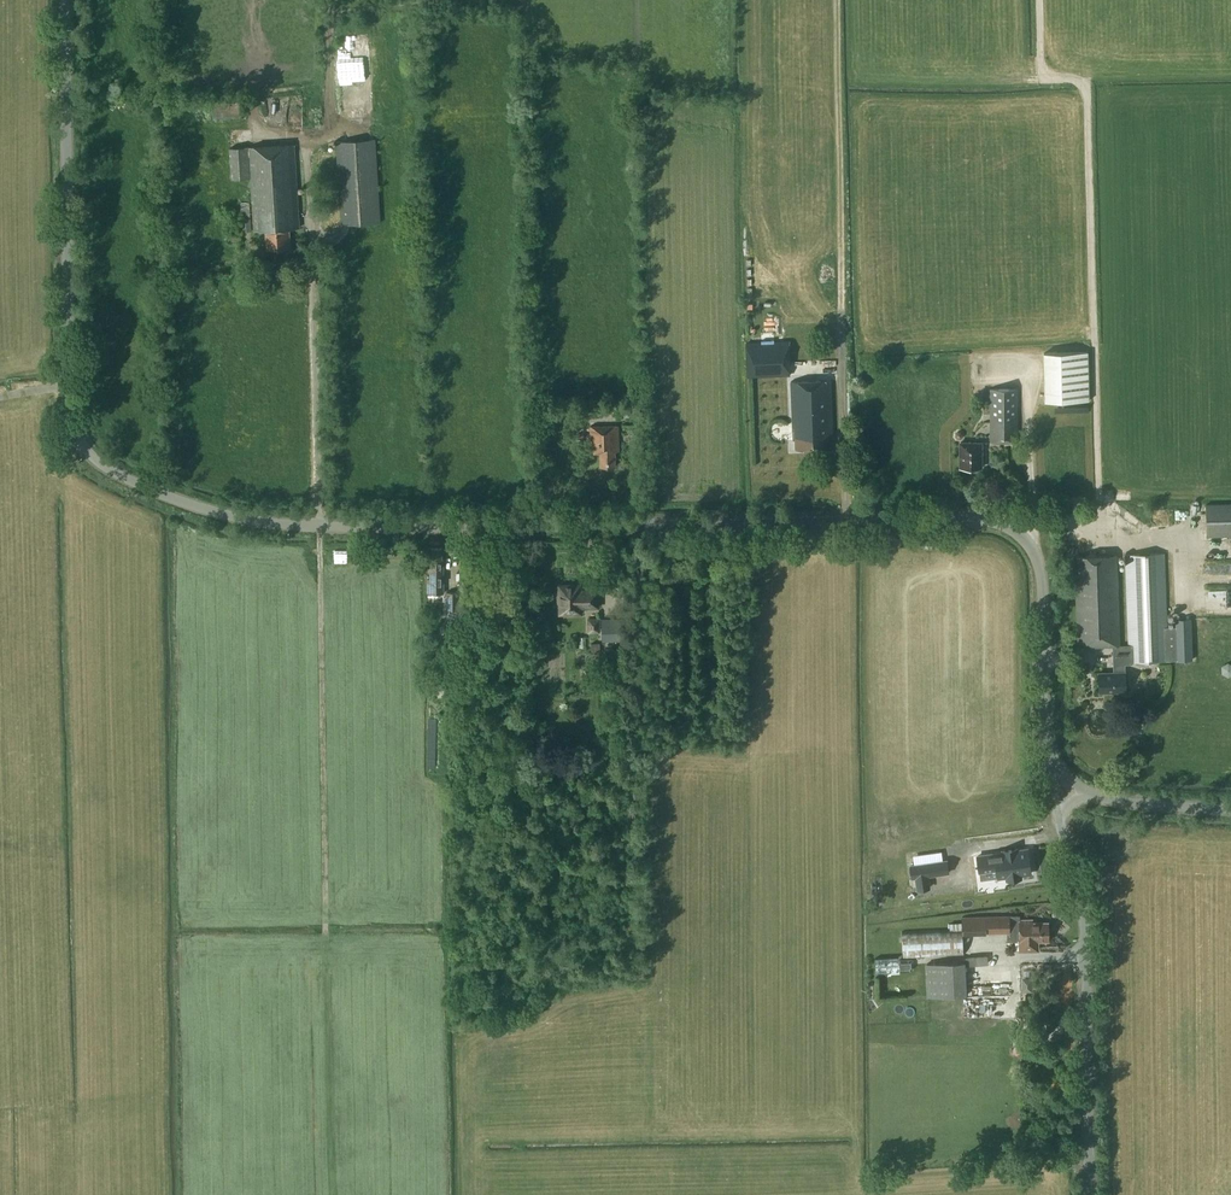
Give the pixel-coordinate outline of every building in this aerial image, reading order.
[(381,222),(376,139),(336,141),(342,224),(381,222)] [(266,229),(267,249),(291,247),(290,229),(299,228),(294,145),(250,147),(254,230),(266,229)] [(250,177),(249,146),(230,147),(232,178),(250,177)] [(251,216),(250,201),(241,202),(242,217),(251,216)] [(252,230),(251,218),(242,218),(242,231),(252,230)] [(240,241),(240,231),(228,231),(229,241),(240,241)] [(791,375),(790,340),(746,342),(748,377),(791,375)] [(1090,400),(1088,351),(1043,353),(1045,401),(1090,400)] [(795,450),(835,449),(832,381),(792,381),(793,436),(796,436),(795,450)] [(1018,388),(990,388),(990,392),(984,392),(984,413),(990,413),(990,442),(1018,442),(1018,388)] [(555,426),(554,415),(536,416),(536,427),(555,426)] [(615,451),(619,451),(619,426),(590,426),(591,445),(594,445),(594,453),(600,453),(600,466),(615,466),(615,451)] [(982,467),(982,442),(961,442),(961,467),(982,467)] [(1206,504),(1207,536),(1230,536),(1230,503),(1206,504)] [(432,547),(432,555),(429,555),(429,572),(431,572),(431,579),(427,579),(427,592),(443,592),(443,572),(444,572),(444,558),(442,558),(442,548),(432,547)] [(1164,553),(1127,554),(1130,646),(1121,645),(1117,555),(1075,556),(1078,643),(1081,643),(1081,648),(1113,647),(1114,672),(1099,673),(1100,692),(1126,691),(1126,664),(1131,664),(1131,661),(1193,659),(1191,618),(1176,619),(1176,627),(1167,627),(1164,553)] [(560,614),(581,613),(581,607),(598,607),(598,590),(581,590),(581,584),(559,585),(560,614)] [(461,609),(461,591),(447,591),(447,609),(461,609)] [(600,632),(600,617),(587,617),(588,632),(600,632)] [(601,652),(600,642),(592,643),(592,652),(601,652)] [(1228,677),(1230,676),(1230,664),(1228,662),(1221,666),(1222,674),(1228,677)] [(547,668),(547,679),(559,678),(558,667),(547,668)] [(951,851),(963,847),(962,842),(949,846),(951,851)] [(1007,853),(981,856),(983,871),(1000,869),(1001,878),(1010,877),(1010,880),(1024,879),(1023,875),(1034,874),(1031,850),(1021,851),(1020,849),(1007,851),(1007,853)] [(944,855),(908,859),(910,871),(913,871),(915,882),(927,881),(925,869),(946,867),(944,855)] [(991,892),(990,877),(972,879),(974,894),(991,892)] [(1019,915),(962,915),(962,923),(962,933),(987,933),(987,932),(1009,932),(1010,938),(1016,938),(1016,939),(1019,939),(1019,950),(1023,950),(1035,950),(1035,949),(1038,949),(1038,941),(1049,941),(1049,921),(1033,921),(1033,919),(1019,919),(1019,915)] [(963,953),(962,933),(962,923),(950,923),(951,929),(902,931),(903,956),(963,953)] [(911,971),(913,967),(913,959),(898,959),(898,966),(904,971),(911,971)] [(965,962),(927,964),(927,995),(966,994),(965,962)] [(1029,1032),(1029,1046),(1045,1045),(1045,1032),(1029,1032)]
